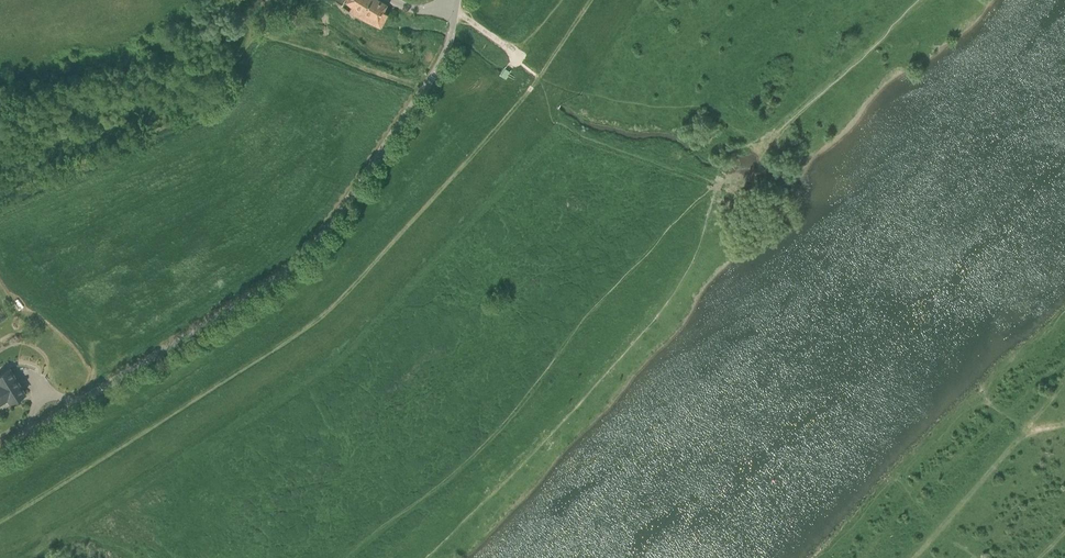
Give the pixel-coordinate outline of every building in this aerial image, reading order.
[(381,0),(350,0),(354,2),(353,4),(354,4),(351,10),(383,26),(389,13),(384,11),(388,4),(381,0)] [(25,393),(10,368),(0,374),(0,403),(7,398),(10,402),(25,393)]
